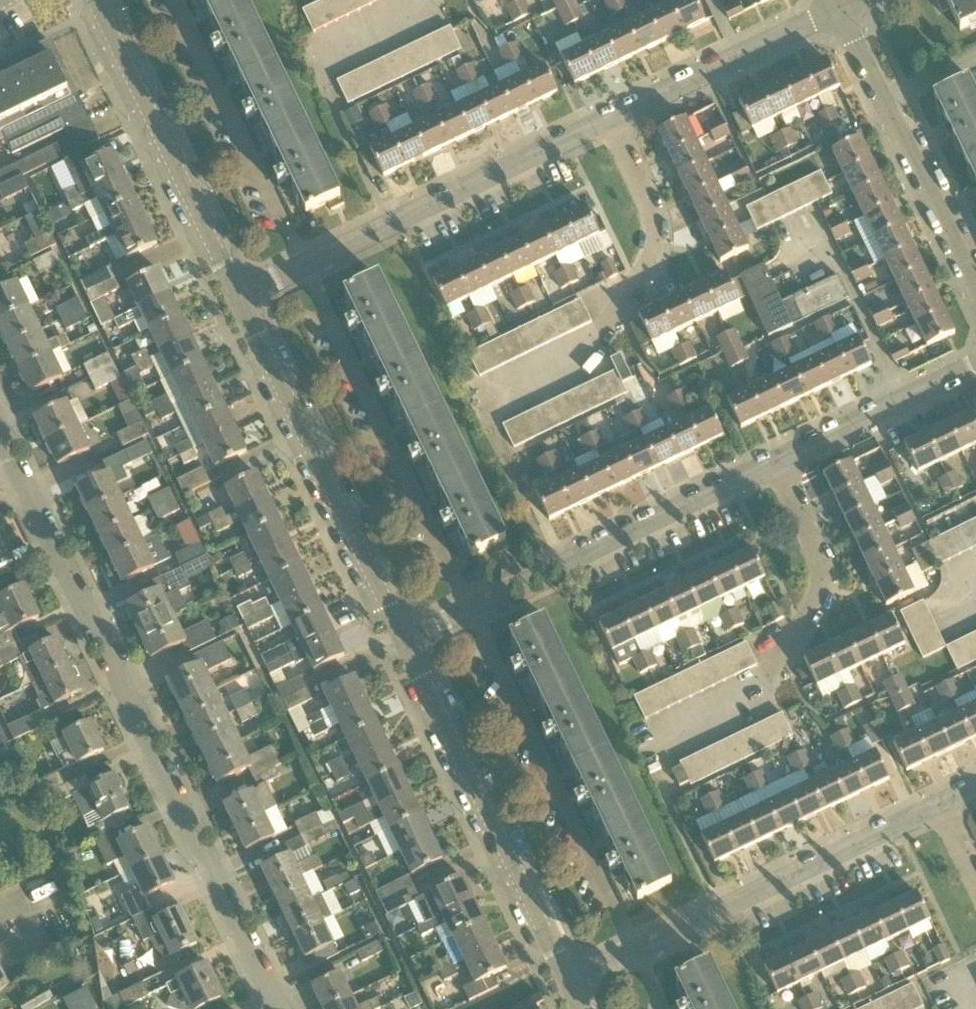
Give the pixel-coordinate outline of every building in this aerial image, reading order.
[(245,0),(203,0),(212,17),(246,1),(245,0)] [(337,22),(326,0),(325,0),(315,5),(325,28),(337,22)] [(348,17),(340,0),(326,0),(337,22),(348,17)] [(359,11),(354,0),(340,0),(348,17),(359,11)] [(370,6),(367,0),(354,0),(359,11),(370,6)] [(522,18),(532,14),(526,0),(525,0),(516,3),(522,18)] [(569,7),(565,0),(554,0),(559,11),(569,7)] [(622,12),(616,0),(605,0),(612,16),(622,12)] [(622,12),(631,7),(627,0),(616,0),(622,12)] [(684,33),(706,22),(696,0),(681,0),(671,5),(684,33)] [(937,1),(943,14),(950,10),(961,31),(975,24),(975,0),(939,0),(937,1)] [(243,83),(277,67),(261,34),(246,1),(212,17),(225,44),(212,50),(215,56),(216,57),(223,53),(226,61),(232,58),(243,83)] [(513,22),(522,18),(516,3),(507,7),(513,22)] [(569,7),(575,22),(585,17),(578,3),(569,7)] [(744,13),(740,4),(725,11),(729,20),(744,13)] [(314,33),(325,28),(315,5),(303,11),(314,33)] [(662,43),(684,33),(671,5),(649,16),(662,43)] [(566,26),(575,22),(569,7),(559,11),(566,26)] [(641,54),(662,43),(649,16),(627,26),(641,54)] [(619,64),(641,54),(627,26),(606,36),(619,64)] [(451,55),(462,50),(451,27),(440,32),(451,55)] [(439,61),(451,55),(440,32),(428,38),(439,61)] [(502,35),(495,38),(500,51),(509,47),(502,35)] [(598,74),(619,64),(606,36),(584,47),(598,74)] [(428,66),(439,61),(428,38),(417,43),(428,66)] [(3,132),(14,155),(66,130),(65,129),(60,118),(69,113),(64,102),(79,95),(75,87),(73,88),(51,43),(0,67),(0,134),(3,132)] [(417,71),(428,66),(417,43),(406,49),(417,71)] [(518,43),(509,47),(516,62),(526,57),(519,43),(518,43)] [(509,47),(500,51),(507,66),(516,62),(509,47)] [(575,85),(598,74),(584,47),(562,57),(575,85)] [(405,77),(417,71),(406,49),(394,54),(405,77)] [(394,82),(405,77),(394,54),(383,60),(394,82)] [(383,88),(394,82),(383,60),(372,65),(383,88)] [(818,98),(840,88),(827,60),(805,71),(818,98)] [(472,83),(482,78),(475,63),(465,68),(472,83)] [(371,93),(383,88),(372,65),(360,71),(371,93)] [(545,65),(522,76),(536,104),(558,93),(545,65)] [(275,149),(309,132),(293,99),(277,67),(243,83),(256,110),(244,116),(247,122),(247,123),(254,119),(258,127),(263,124),(275,149)] [(463,87),(472,83),(465,68),(457,71),(457,72),(463,87)] [(360,99),(371,93),(360,71),(349,76),(360,99)] [(797,109),(818,98),(805,71),(783,81),(797,109)] [(968,81),(969,80),(966,75),(965,73),(952,80),(956,87),(935,97),(948,124),(944,126),(950,138),(954,136),(967,163),(975,158),(975,96),(968,81)] [(349,104),(360,99),(349,76),(338,82),(349,104)] [(522,76),(501,86),(514,114),(536,104),(522,76)] [(775,119),(797,109),(783,81),(762,92),(775,119)] [(423,89),(430,103),(439,99),(432,84),(423,89)] [(493,125),(514,114),(501,86),(500,87),(491,91),(479,97),(493,125)] [(421,108),(430,103),(423,89),(414,93),(421,108)] [(742,135),(775,119),(762,92),(740,102),(744,111),(733,116),(742,135)] [(471,135),(493,125),(479,97),(458,107),(471,135)] [(387,124),(396,119),(390,105),(380,109),(387,124)] [(65,129),(90,118),(84,106),(69,113),(60,118),(65,129)] [(449,146),(471,135),(458,107),(436,118),(449,146)] [(377,128),(387,124),(380,109),(370,113),(377,128)] [(825,112),(833,127),(841,124),(833,109),(825,112)] [(823,132),(833,127),(825,112),(815,117),(823,132)] [(428,156),(449,146),(436,118),(415,128),(428,156)] [(713,134),(728,127),(723,118),(709,124),(713,134)] [(697,141),(687,121),(686,119),(659,133),(669,155),(697,141)] [(717,143),(732,136),(728,127),(713,134),(717,143)] [(70,140),(76,152),(100,140),(94,128),(70,140)] [(406,167),(428,156),(415,128),(393,139),(406,167)] [(782,133),(790,148),(797,144),(789,129),(782,133)] [(341,198),(325,165),(309,132),(275,149),(288,175),(276,181),(279,187),(279,188),(286,184),(290,192),(295,189),(297,194),(307,214),(328,204),(332,211),(337,209),(342,206),(345,205),(341,198)] [(779,153),(790,148),(782,133),(772,138),(779,153)] [(844,174),(871,160),(861,138),(834,151),(844,174)] [(384,177),(406,167),(393,139),(371,150),(384,177)] [(24,162),(0,173),(0,188),(23,176),(24,177),(76,152),(70,140),(24,162)] [(680,176),(707,163),(697,141),(669,155),(680,176)] [(69,202),(124,176),(114,153),(71,173),(78,188),(65,194),(69,202)] [(967,163),(975,182),(975,158),(967,163)] [(734,177),(749,170),(745,160),(729,168),(734,177)] [(855,195),(882,182),(871,160),(844,174),(855,195)] [(690,198),(718,185),(707,163),(680,176),(690,198)] [(749,170),(734,177),(739,186),(753,179),(749,170)] [(812,190),(827,183),(822,173),(807,180),(812,190)] [(24,177),(23,176),(0,188),(0,192),(4,202),(30,189),(24,177)] [(135,198),(124,176),(69,202),(74,212),(85,206),(98,200),(104,213),(135,198)] [(817,202),(812,190),(807,180),(796,185),(807,208),(817,202)] [(865,217),(892,204),(882,182),(855,195),(865,217)] [(812,190),(817,202),(833,195),(827,183),(812,190)] [(700,220),(728,206),(718,185),(690,198),(700,220)] [(796,213),(807,208),(796,185),(785,190),(796,213)] [(785,218),(796,213),(785,190),(774,196),(785,218)] [(774,223),(785,218),(774,196),(762,201),(768,213),(774,223)] [(146,221),(135,198),(104,213),(111,227),(87,240),(92,249),(116,237),(115,236),(146,221)] [(753,220),(768,213),(762,201),(747,209),(753,220)] [(48,213),(53,224),(72,215),(67,204),(48,213)] [(875,238),(903,225),(892,204),(865,217),(875,238)] [(711,241),(739,228),(728,206),(700,220),(711,241)] [(564,218),(578,246),(600,235),(587,208),(564,218)] [(758,231),(774,223),(768,213),(753,220),(758,231)] [(556,256),(578,246),(564,218),(543,229),(556,256)] [(832,233),(846,226),(842,218),(828,224),(832,233)] [(115,236),(116,237),(127,260),(158,245),(146,221),(115,236)] [(886,260),(913,247),(903,225),(875,238),(886,260)] [(836,241),(850,235),(846,226),(832,233),(836,241)] [(739,228),(711,241),(721,263),(750,250),(739,228)] [(535,267),(556,256),(543,229),(521,239),(535,267)] [(71,238),(68,232),(60,236),(64,246),(69,244),(71,238)] [(51,234),(26,247),(32,259),(58,247),(51,234)] [(513,277),(535,267),(521,239),(500,250),(513,277)] [(896,282),(924,268),(913,247),(886,260),(896,282)] [(491,288),(513,277),(500,250),(478,260),(491,288)] [(56,253),(34,263),(40,276),(62,265),(56,253)] [(470,298),(491,288),(478,260),(456,271),(470,298)] [(612,260),(603,264),(610,280),(619,275),(612,260)] [(853,276),(867,269),(863,260),(849,267),(853,276)] [(849,299),(839,276),(782,303),(764,266),(741,278),(769,337),(849,299)] [(572,284),(580,280),(574,267),(566,271),(572,284)] [(87,293),(115,279),(110,268),(81,282),(87,293)] [(907,303),(934,290),(924,268),(896,282),(907,303)] [(857,284),(871,278),(867,269),(853,276),(857,284)] [(138,307),(169,292),(159,271),(128,285),(138,307)] [(447,309),(470,298),(456,271),(434,281),(447,309)] [(562,289),(572,284),(566,271),(556,276),(562,289)] [(705,286),(718,313),(740,302),(727,275),(705,286)] [(105,297),(120,289),(115,279),(87,293),(92,304),(105,297)] [(411,345),(396,312),(380,279),(346,295),(359,322),(347,328),(349,334),(350,335),(357,332),(361,339),(366,337),(378,361),(411,345)] [(878,288),(873,279),(863,284),(867,293),(878,288)] [(28,307),(17,285),(0,293),(0,321),(28,307)] [(696,323),(718,313),(705,286),(683,296),(696,323)] [(527,306),(538,301),(532,288),(521,293),(527,306)] [(917,325),(944,312),(934,290),(907,303),(917,325)] [(138,307),(150,330),(180,315),(169,292),(138,307)] [(519,310),(527,306),(521,293),(513,297),(519,310)] [(675,333),(696,323),(683,296),(662,306),(675,333)] [(105,297),(92,304),(103,326),(116,319),(105,297)] [(62,321),(84,311),(78,300),(57,310),(62,321)] [(562,324),(587,312),(581,300),(556,312),(562,324)] [(874,319),(888,312),(884,304),(870,311),(874,319)] [(652,344),(675,333),(662,306),(639,317),(652,344)] [(28,307),(0,321),(0,329),(3,335),(1,336),(6,345),(8,344),(8,346),(40,330),(28,307)] [(477,313),(486,332),(488,332),(490,337),(498,334),(493,323),(494,323),(487,308),(477,313)] [(84,311),(62,321),(68,332),(89,322),(84,311)] [(567,335),(562,324),(556,312),(546,317),(557,340),(567,335)] [(592,323),(587,312),(562,324),(567,335),(592,323)] [(878,328),(893,321),(888,312),(874,319),(878,328)] [(944,312),(917,325),(928,347),(955,334),(944,312)] [(480,335),(486,332),(477,313),(469,317),(475,331),(479,330),(480,335)] [(128,314),(115,321),(120,330),(133,323),(128,314)] [(160,352),(191,337),(180,315),(150,330),(160,352)] [(824,320),(830,334),(841,329),(835,315),(824,320)] [(546,345),(557,340),(546,317),(535,323),(546,345)] [(823,338),(830,334),(824,320),(816,324),(823,338)] [(535,351),(546,345),(535,323),(524,328),(535,351)] [(524,356),(535,351),(524,328),(513,333),(524,356)] [(47,346),(40,330),(8,346),(10,349),(8,350),(13,359),(15,358),(20,370),(51,355),(52,355),(62,350),(57,341),(47,346)] [(735,349),(745,345),(738,330),(728,335),(735,349)] [(513,361),(524,356),(513,333),(502,338),(513,361)] [(725,354),(735,349),(728,335),(719,339),(725,354)] [(779,342),(787,356),(798,350),(791,336),(779,342)] [(161,355),(172,375),(202,360),(191,337),(160,352),(161,355)] [(503,366),(513,361),(502,338),(492,343),(503,366)] [(837,349),(850,376),(872,365),(859,338),(837,349)] [(850,376),(837,349),(833,340),(812,350),(817,358),(815,359),(828,387),(850,376)] [(780,359),(787,356),(779,342),(773,346),(780,359)] [(491,372),(503,366),(492,343),(480,349),(491,372)] [(680,348),(687,363),(699,358),(692,343),(680,348)] [(409,427),(443,410),(427,378),(411,345),(378,361),(391,388),(378,394),(381,400),(388,397),(392,405),(397,402),(409,427)] [(735,349),(742,364),(752,359),(745,345),(735,349)] [(895,363),(910,355),(906,346),(891,354),(895,363)] [(687,363),(680,348),(674,351),(680,366),(687,363)] [(480,377),(491,372),(480,349),(469,354),(480,377)] [(732,368),(742,364),(735,349),(725,354),(732,368)] [(137,366),(151,359),(147,350),(132,357),(137,366)] [(91,379),(116,367),(109,354),(85,367),(91,379)] [(63,379),(52,355),(51,355),(20,370),(21,372),(19,373),(24,383),(26,382),(32,395),(63,379)] [(612,360),(617,371),(623,384),(632,379),(621,356),(612,360)] [(155,368),(151,359),(137,366),(141,375),(155,368)] [(807,397),(828,387),(815,359),(794,369),(807,397)] [(172,375),(182,398),(213,383),(202,360),(172,375)] [(116,367),(91,379),(97,392),(122,379),(116,367)] [(785,407),(807,397),(794,369),(772,379),(785,407)] [(628,394),(623,384),(617,371),(602,378),(613,401),(628,394)] [(602,406),(613,401),(602,378),(591,384),(602,406)] [(764,418),(785,407),(772,379),(750,390),(764,418)] [(182,398),(193,421),(224,406),(213,383),(182,398)] [(591,411),(602,406),(591,384),(580,389),(591,411)] [(580,417),(591,411),(580,389),(569,394),(580,417)] [(678,394),(684,409),(693,405),(687,390),(678,394)] [(741,428),(764,418),(750,390),(728,400),(741,428)] [(570,421),(580,417),(569,394),(559,399),(570,421)] [(673,413),(684,409),(678,394),(667,398),(673,413)] [(172,403),(168,395),(154,402),(158,410),(172,403)] [(559,427),(570,421),(559,399),(548,404),(559,427)] [(177,413),(172,403),(158,410),(163,420),(177,413)] [(47,442),(78,427),(67,404),(36,419),(41,430),(40,431),(44,441),(46,440),(47,442)] [(548,432),(559,427),(548,404),(537,409),(548,432)] [(193,421),(204,444),(235,429),(224,406),(193,421)] [(537,437),(548,432),(537,409),(526,415),(537,437)] [(688,420),(702,448),(724,437),(711,409),(688,420)] [(410,460),(413,465),(413,466),(420,463),(424,470),(429,468),(441,492),(475,476),(459,443),(443,410),(409,427),(422,454),(410,460)] [(641,430),(650,425),(642,410),(634,415),(633,415),(640,430),(641,430)] [(975,445),(975,425),(971,414),(949,424),(962,452),(975,445)] [(526,443),(537,437),(526,415),(515,420),(526,443)] [(633,415),(625,419),(631,434),(640,430),(633,415)] [(514,448),(526,443),(515,420),(504,426),(514,448)] [(680,458),(702,448),(688,420),(667,430),(680,458)] [(583,422),(574,426),(581,441),(590,437),(583,422)] [(143,423),(118,436),(124,448),(149,436),(143,423)] [(941,462),(962,452),(949,424),(927,435),(941,462)] [(90,452),(78,427),(47,442),(48,445),(46,446),(51,455),(53,454),(59,467),(90,452)] [(247,453),(235,429),(204,444),(205,444),(216,468),(247,453)] [(658,468),(680,458),(667,430),(646,440),(645,441),(658,468)] [(599,432),(590,437),(597,451),(602,461),(615,489),(637,479),(624,451),(618,440),(606,446),(599,432)] [(918,473),(941,462),(927,435),(905,445),(918,473)] [(597,451),(590,437),(581,441),(587,455),(597,451)] [(194,449),(190,441),(176,447),(180,456),(194,449)] [(645,441),(624,451),(637,479),(658,468),(645,441)] [(199,459),(194,449),(180,456),(185,465),(199,459)] [(546,457),(553,470),(563,465),(557,452),(546,457)] [(544,474),(553,470),(546,457),(538,461),(544,474)] [(877,478),(894,471),(889,460),(872,467),(877,478)] [(602,461),(580,472),(594,500),(615,489),(602,461)] [(835,498),(863,485),(852,462),(824,476),(835,498)] [(186,496),(211,483),(204,468),(178,481),(186,496)] [(877,478),(881,487),(897,480),(894,471),(877,478)] [(572,510),(594,500),(580,472),(559,482),(572,510)] [(947,476),(955,492),(963,488),(955,472),(947,476)] [(88,510),(90,513),(121,499),(109,474),(78,489),(84,501),(81,502),(86,511),(88,510)] [(237,512),(268,497),(257,474),(226,489),(237,512)] [(442,525),(445,531),(445,532),(452,528),(456,536),(461,533),(473,558),(491,549),(494,548),(497,555),(511,549),(507,541),(507,542),(491,509),(475,476),(441,492),(454,519),(442,525)] [(945,497),(955,492),(947,476),(938,481),(945,497)] [(550,521),(572,510),(559,482),(536,493),(550,521)] [(845,519),(873,506),(863,485),(835,498),(845,519)] [(154,510),(176,500),(170,489),(149,499),(154,510)] [(237,512),(248,535),(279,520),(268,497),(237,512)] [(121,499),(90,513),(95,524),(93,525),(97,535),(100,534),(101,537),(132,522),(121,499)] [(176,500),(154,510),(160,521),(181,511),(176,500)] [(898,521),(914,513),(910,503),(893,511),(898,521)] [(856,541),(884,528),(873,506),(845,519),(856,541)] [(213,523),(227,517),(223,509),(209,515),(197,521),(201,530),(213,523)] [(902,530),(916,523),(918,522),(914,513),(898,521),(902,530)] [(232,527),(227,517),(213,523),(218,533),(232,527)] [(259,557),(290,542),(279,520),(248,535),(259,557)] [(143,545),(132,522),(101,537),(102,538),(100,540),(104,549),(107,548),(112,560),(143,545)] [(191,522),(177,528),(182,539),(196,532),(191,522)] [(971,522),(960,527),(971,550),(975,548),(975,532),(971,522)] [(961,556),(971,550),(960,527),(949,532),(961,556)] [(894,549),(884,528),(856,541),(866,563),(894,549)] [(950,561),(961,556),(949,532),(938,538),(950,561)] [(14,564),(0,536),(0,571),(14,564)] [(143,545),(112,560),(113,562),(111,563),(116,572),(118,571),(124,583),(155,568),(155,566),(169,559),(158,538),(156,539),(143,545)] [(927,543),(934,557),(939,567),(950,561),(938,538),(927,543)] [(270,580),(301,565),(290,542),(259,557),(270,580)] [(201,543),(176,555),(182,568),(207,556),(201,543)] [(934,557),(927,543),(911,551),(918,564),(934,557)] [(876,584),(904,571),(894,549),(866,563),(876,584)] [(743,589),(766,578),(752,551),(730,561),(743,589)] [(235,568),(248,562),(245,554),(231,561),(235,568)] [(923,574),(939,567),(934,557),(918,564),(923,574)] [(722,599),(743,589),(730,561),(708,572),(722,599)] [(240,579),(253,572),(248,562),(235,568),(240,579)] [(918,564),(904,571),(876,584),(887,607),(915,593),(929,587),(923,574),(918,564)] [(281,602),(311,587),(301,565),(270,580),(281,602)] [(174,617),(174,618),(188,611),(180,593),(192,588),(183,569),(153,583),(157,593),(127,607),(140,634),(174,617)] [(701,609),(722,599),(708,572),(687,582),(700,610),(701,609)] [(685,634),(692,649),(693,649),(697,659),(706,655),(702,645),(695,630),(708,624),(701,609),(700,610),(687,582),(665,593),(678,620),(679,620),(685,633),(685,634)] [(15,629),(39,618),(25,587),(0,599),(0,637),(15,629)] [(282,604),(292,625),(322,610),(311,587),(281,602),(282,604)] [(657,630),(678,620),(665,593),(644,603),(657,630)] [(244,620),(270,607),(267,600),(254,606),(252,602),(238,609),(244,620)] [(900,613),(906,624),(930,613),(924,602),(900,613)] [(645,636),(657,630),(644,603),(622,614),(649,670),(658,666),(652,652),(645,636)] [(776,623),(784,619),(777,603),(769,607),(776,623)] [(276,618),(271,608),(270,607),(244,620),(249,631),(275,618),(276,618)] [(728,613),(736,628),(746,624),(738,608),(728,613)] [(322,610),(292,625),(299,639),(262,657),(266,664),(333,632),(322,610)] [(727,633),(736,628),(728,613),(719,617),(727,633)] [(935,625),(930,613),(906,624),(911,636),(935,625)] [(577,687),(561,655),(545,622),(546,622),(542,614),(529,621),(533,628),(529,630),(511,638),(524,665),(512,671),(515,677),(515,678),(522,675),(526,682),(531,680),(543,704),(577,687)] [(640,674),(649,670),(622,614),(600,624),(613,651),(614,651),(621,666),(634,660),(640,674)] [(220,623),(226,635),(241,628),(235,616),(220,623)] [(182,635),(174,618),(174,617),(140,634),(152,659),(183,644),(188,654),(217,641),(208,623),(182,635)] [(870,628),(883,655),(906,644),(892,617),(870,628)] [(941,636),(935,625),(911,636),(917,647),(941,636)] [(870,628),(848,638),(861,665),(883,655),(870,628)] [(272,675),(282,670),(297,663),(298,665),(308,659),(314,671),(345,656),(333,632),(266,664),(272,675)] [(683,653),(692,649),(685,634),(676,638),(683,653)] [(946,648),(941,636),(917,647),(922,659),(946,648)] [(959,642),(970,665),(975,662),(975,649),(970,637),(959,642)] [(848,638),(827,649),(840,676),(861,665),(848,638)] [(24,658),(21,660),(33,685),(42,680),(71,667),(58,641),(44,647),(24,658)] [(181,706),(216,690),(207,673),(233,661),(224,642),(195,656),(200,666),(169,681),(181,706)] [(970,665),(959,642),(947,648),(958,670),(970,665)] [(726,653),(731,665),(752,654),(747,643),(726,653)] [(0,652),(0,670),(21,660),(24,658),(17,644),(3,651),(0,652)] [(840,676),(827,649),(804,659),(818,687),(840,676)] [(726,653),(714,659),(725,681),(737,676),(731,665),(726,653)] [(752,654),(731,665),(737,676),(757,666),(752,654)] [(714,659),(703,665),(714,687),(725,681),(714,659)] [(703,692),(714,687),(703,665),(692,670),(703,692)] [(77,680),(72,671),(71,667),(42,680),(33,685),(45,710),(46,711),(51,708),(83,693),(77,680)] [(692,670),(680,676),(691,698),(703,692),(692,670)] [(901,694),(910,690),(903,675),(894,679),(901,694)] [(680,703),(691,698),(680,676),(669,681),(680,703)] [(283,699),(307,687),(302,677),(288,684),(278,689),(283,699)] [(336,716),(366,701),(355,678),(325,693),(336,716)] [(891,699),(901,694),(894,679),(884,684),(891,699)] [(945,683),(953,699),(963,694),(956,679),(945,683)] [(669,709),(680,703),(669,681),(658,687),(669,709)] [(942,704),(953,699),(945,683),(935,688),(942,704)] [(856,685),(847,690),(854,705),(864,701),(856,685)] [(301,706),(313,700),(307,687),(283,699),(289,712),(301,706)] [(609,753),(593,720),(577,687),(543,704),(556,731),(544,736),(547,743),(554,740),(558,747),(563,745),(575,769),(609,753)] [(658,687),(646,692),(657,714),(669,709),(658,687)] [(194,733),(228,716),(216,690),(181,706),(194,733)] [(844,710),(854,705),(847,690),(837,694),(844,710)] [(901,694),(909,709),(917,705),(910,690),(901,694)] [(237,711),(253,703),(247,691),(231,698),(237,711)] [(657,714),(646,692),(635,698),(646,720),(657,714)] [(899,713),(909,709),(901,694),(891,699),(899,713)] [(377,724),(366,701),(336,716),(336,717),(325,722),(325,721),(311,727),(316,738),(330,732),(329,731),(340,725),(347,739),(377,724)] [(237,711),(243,723),(259,716),(253,703),(237,711)] [(975,739),(975,705),(959,713),(973,740),(975,739)] [(51,726),(44,711),(9,728),(16,741),(51,726)] [(307,719),(311,727),(325,721),(321,713),(307,719)] [(771,719),(782,742),(793,736),(783,713),(771,719)] [(951,751),(973,740),(959,713),(938,723),(951,751)] [(206,758),(240,741),(228,716),(194,733),(206,758)] [(843,718),(834,722),(839,734),(848,730),(843,718)] [(782,742),(771,719),(760,724),(770,747),(782,742)] [(930,761),(951,751),(938,723),(916,733),(930,761)] [(12,748),(0,724),(0,756),(12,748)] [(79,763),(104,752),(91,724),(51,743),(60,759),(62,758),(67,769),(79,763)] [(358,761),(388,746),(377,724),(347,739),(358,761)] [(770,747),(760,724),(748,730),(759,753),(770,747)] [(748,730),(737,736),(748,758),(759,753),(748,730)] [(848,730),(839,734),(846,750),(856,746),(848,730)] [(907,772),(930,761),(916,733),(894,744),(907,772)] [(846,750),(839,734),(830,739),(837,754),(846,750)] [(726,741),(737,764),(748,758),(737,736),(726,741)] [(276,768),(283,765),(274,746),(249,759),(240,741),(206,758),(219,784),(250,769),(254,779),(255,778),(276,768)] [(726,741),(714,747),(726,769),(737,764),(726,741)] [(368,783),(399,768),(388,746),(358,761),(368,783)] [(703,752),(714,775),(726,769),(714,747),(703,752)] [(804,770),(815,766),(809,750),(797,755),(804,770)] [(692,758),(703,780),(714,775),(703,752),(692,758)] [(854,763),(867,791),(890,780),(876,752),(854,763)] [(640,819),(624,786),(609,753),(575,769),(588,796),(575,802),(578,808),(579,809),(586,806),(589,813),(595,811),(606,835),(640,819)] [(795,774),(804,770),(797,755),(789,759),(795,774)] [(333,774),(348,767),(343,758),(329,765),(333,774)] [(692,758),(680,764),(682,767),(690,783),(691,786),(703,780),(692,758)] [(846,801),(867,791),(854,763),(832,774),(846,801)] [(333,774),(338,782),(352,775),(348,767),(333,774)] [(680,787),(690,783),(682,767),(672,771),(680,787)] [(236,828),(273,810),(278,807),(267,784),(281,777),(276,768),(255,778),(260,789),(254,792),(254,791),(225,805),(236,828)] [(375,797),(380,807),(410,792),(399,768),(368,783),(375,797)] [(761,790),(771,786),(764,771),(754,776),(761,790)] [(43,797),(66,786),(59,772),(36,783),(43,797)] [(824,812),(846,801),(832,774),(811,784),(824,812)] [(127,825),(122,814),(130,810),(120,791),(123,790),(116,776),(92,787),(87,777),(66,786),(43,797),(49,809),(74,797),(89,829),(97,826),(103,837),(115,831),(127,825)] [(752,794),(761,790),(754,776),(745,780),(752,794)] [(802,822),(824,812),(811,784),(789,794),(802,822)] [(391,830),(421,815),(410,792),(380,807),(368,812),(355,819),(360,828),(373,822),(375,824),(385,819),(391,830)] [(718,812),(727,807),(720,792),(710,796),(718,812)] [(781,832),(802,822),(789,794),(768,805),(781,832)] [(709,816),(718,812),(710,796),(701,801),(709,816)] [(340,816),(344,824),(355,819),(368,812),(364,804),(351,810),(340,816)] [(759,843),(781,832),(768,805),(746,815),(759,843)] [(276,837),(275,836),(284,832),(273,810),(236,828),(247,851),(276,837)] [(324,826),(317,814),(296,824),(302,837),(324,826)] [(401,852),(432,837),(421,815),(391,830),(401,852)] [(738,853),(759,843),(746,815),(724,826),(738,853)] [(607,867),(610,874),(617,871),(621,878),(626,876),(628,880),(638,901),(672,884),(656,852),(640,819),(606,835),(619,861),(607,867)] [(303,837),(287,845),(291,855),(292,854),(308,846),(328,836),(328,835),(324,826),(302,837),(303,837)] [(715,864),(738,853),(724,826),(702,836),(715,864)] [(122,876),(162,857),(149,830),(120,843),(115,831),(103,837),(97,840),(110,868),(116,865),(122,876)] [(432,837),(401,852),(412,875),(443,860),(432,837)] [(373,853),(361,859),(366,869),(378,864),(373,853)] [(292,854),(291,855),(262,869),(273,891),(302,877),(316,871),(324,867),(318,856),(298,865),(292,854)] [(134,919),(152,910),(146,898),(175,884),(162,857),(122,876),(128,889),(121,892),(126,901),(134,919)] [(329,893),(332,891),(344,886),(339,876),(325,883),(329,893)] [(313,901),(313,900),(302,877),(273,891),(285,915),(313,901)] [(383,902),(414,887),(409,877),(378,893),(383,902)] [(415,901),(416,902),(426,923),(474,900),(463,877),(432,892),(432,893),(420,899),(415,901)] [(389,915),(398,911),(416,902),(415,901),(420,899),(414,887),(383,902),(389,915)] [(909,932),(931,921),(918,893),(895,904),(909,932)] [(333,917),(322,895),(313,900),(313,901),(285,915),(295,937),(324,923),(324,922),(333,917)] [(443,943),(484,922),(474,900),(426,923),(420,927),(424,937),(437,930),(443,943)] [(887,942),(909,932),(895,904),(874,914),(887,942)] [(165,959),(179,953),(198,944),(181,910),(158,921),(152,910),(134,919),(144,943),(152,940),(156,949),(165,959)] [(880,945),(887,942),(874,914),(852,925),(865,953),(880,945)] [(465,960),(495,945),(484,922),(443,943),(450,957),(437,964),(440,972),(455,965),(465,960)] [(324,923),(295,937),(306,959),(335,945),(324,923)] [(1,924),(0,924),(0,945),(9,941),(1,924)] [(844,963),(865,953),(852,925),(830,935),(844,963)] [(844,963),(830,935),(809,946),(822,973),(844,963)] [(380,942),(359,953),(363,962),(385,952),(380,942)] [(476,983),(463,989),(470,1002),(499,987),(493,976),(507,969),(495,945),(465,960),(476,983)] [(800,984),(801,984),(822,973),(809,946),(787,956),(800,984)] [(941,965),(950,961),(943,946),(934,950),(941,965)] [(894,956),(901,971),(911,966),(904,952),(894,956)] [(726,996),(710,964),(711,963),(707,956),(694,963),(698,970),(694,972),(677,980),(690,1007),(686,1008),(732,1008),(726,996)] [(779,994),(800,984),(787,956),(765,967),(778,994),(779,994)] [(892,975),(901,971),(894,956),(888,958),(886,959),(892,975)] [(11,985),(0,963),(0,992),(11,985)] [(223,997),(208,965),(178,979),(179,980),(167,986),(173,997),(168,1008),(170,1008),(198,1008),(223,997)] [(459,975),(455,965),(440,972),(445,982),(459,975)] [(861,972),(851,977),(858,992),(867,987),(861,972)] [(352,996),(341,974),(313,988),(323,1008),(326,1008),(352,996)] [(849,996),(858,992),(851,977),(842,981),(849,996)] [(122,1008),(126,1008),(151,997),(144,983),(116,997),(122,1008)] [(902,990),(911,1008),(920,1008),(924,1007),(913,985),(902,990)] [(23,1008),(36,1008),(50,1001),(43,989),(19,1003),(23,1008)] [(897,1008),(911,1008),(902,990),(890,996),(897,1008)] [(405,999),(410,1008),(414,1008),(423,1005),(417,993),(405,999)] [(817,994),(808,999),(813,1008),(824,1008),(817,994)] [(358,1008),(352,996),(326,1008),(380,1008),(386,1006),(382,997),(358,1008)] [(537,1007),(544,1003),(540,996),(516,1008),(538,1008),(537,1007)] [(879,1001),(883,1008),(897,1008),(890,996),(879,1001)] [(808,999),(799,1003),(801,1008),(813,1008),(808,999)]
